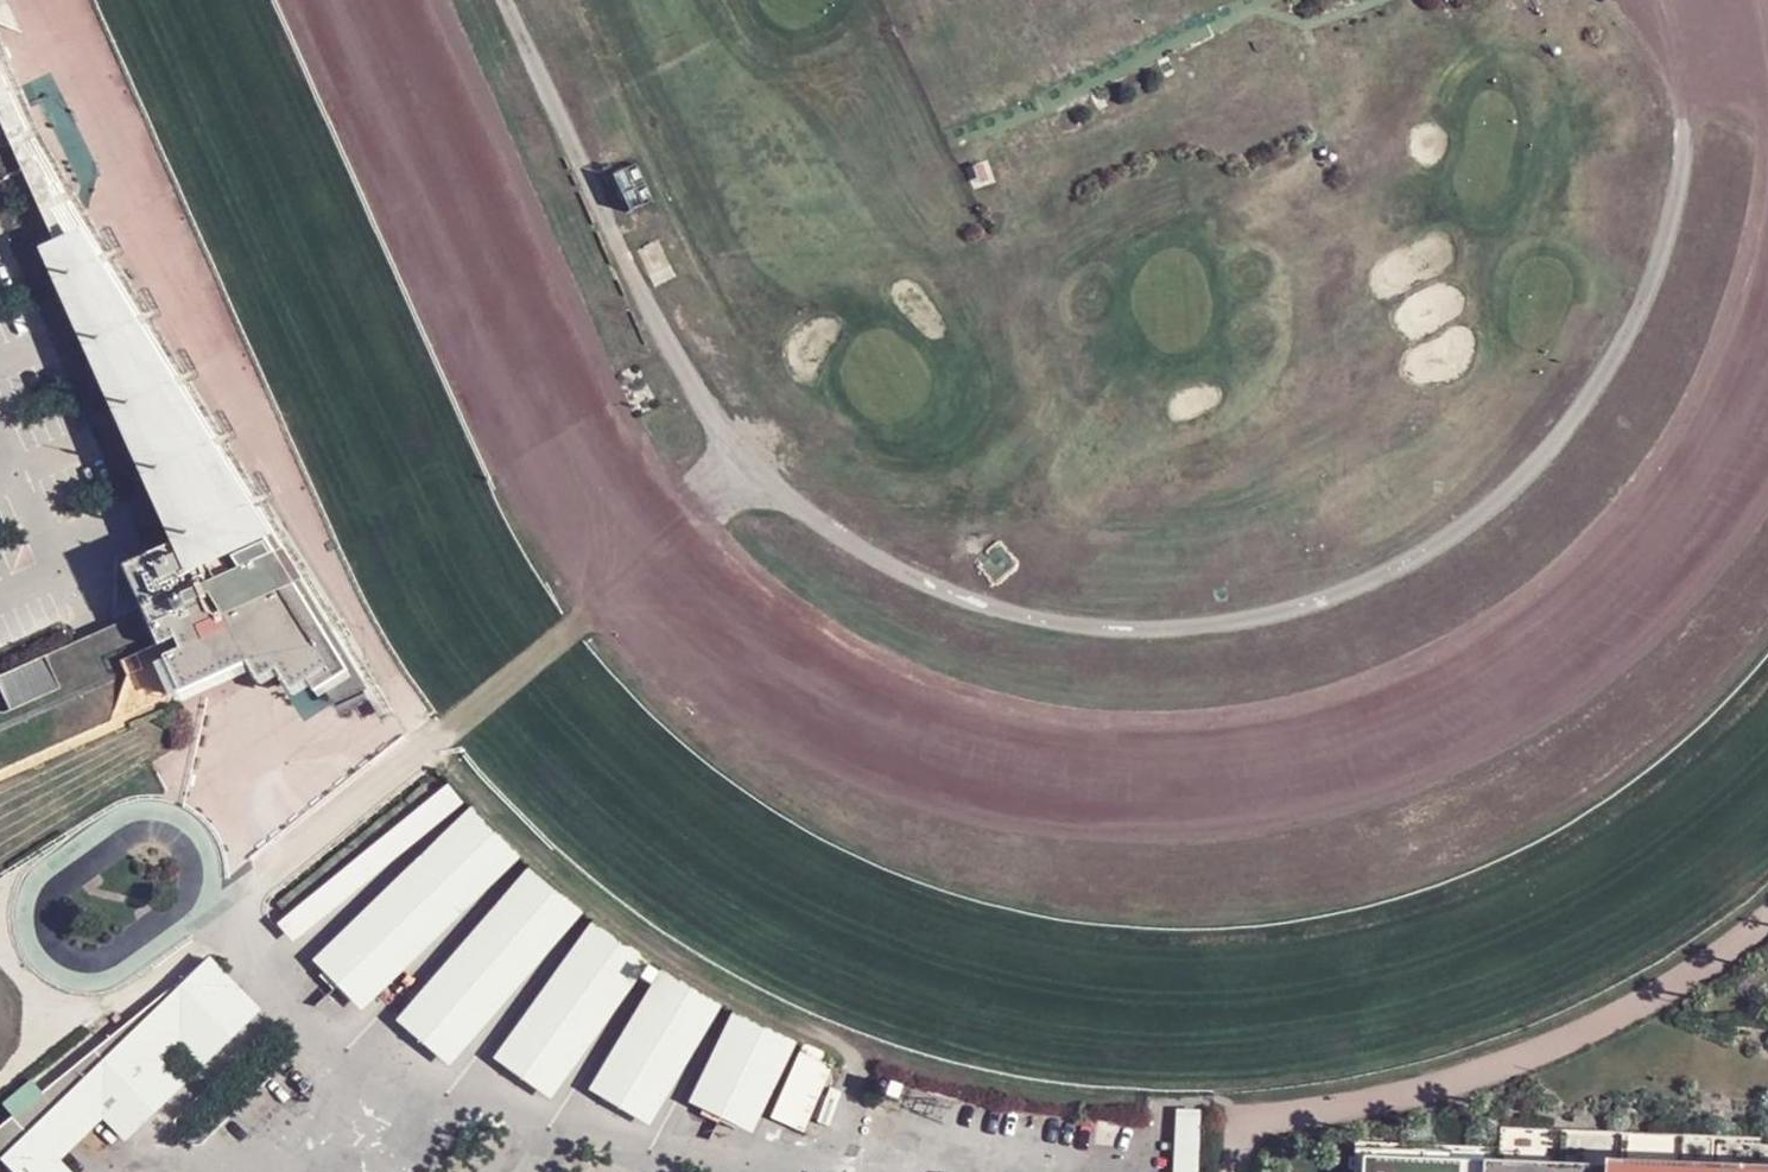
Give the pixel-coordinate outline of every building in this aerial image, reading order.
[(305,638),(339,623),(262,497),(150,315),(112,254),(73,191),(38,128),(9,63),(0,37),(0,116),(13,140),(99,290),(101,289),(109,297),(98,304),(130,355),(133,353),(140,360),(129,367),(161,419),(164,418),(169,426),(159,432),(199,497),(216,521),(229,516),(305,638)] [(13,140),(8,142),(20,171),(183,535),(216,521),(199,497),(159,432),(169,426),(164,418),(161,419),(129,367),(140,360),(133,353),(130,355),(98,304),(109,297),(101,289),(99,290),(13,140)] [(0,145),(0,180),(20,171),(8,142),(0,145)] [(138,613),(0,675),(0,690),(8,709),(151,646),(172,697),(243,665),(305,638),(229,516),(216,521),(183,535),(118,565),(138,613)] [(339,623),(305,638),(323,668),(313,674),(332,704),(362,691),(380,720),(393,711),(377,683),(339,623)] [(323,668),(305,638),(243,665),(253,681),(271,669),(285,692),(313,674),(323,668)] [(471,805),(311,960),(360,1011),(519,856),(471,805)] [(528,864),(394,1020),(448,1066),(582,911),(528,864)] [(592,919),(492,1058),(549,1100),(649,961),(592,919)] [(260,1009),(208,955),(204,958),(226,982),(214,994),(244,1026),(260,1009)] [(226,982),(204,958),(75,1083),(127,1137),(180,1087),(150,1056),(174,1032),(205,1063),(244,1026),(214,994),(226,982)] [(660,968),(587,1089),(647,1125),(720,1004),(660,968)] [(732,1010),(687,1101),(751,1132),(795,1041),(732,1010)] [(201,1067),(205,1063),(174,1032),(150,1056),(180,1087),(184,1083),(162,1060),(178,1043),(201,1067)] [(127,1137),(75,1083),(25,1132),(64,1171),(72,1171),(60,1159),(101,1118),(124,1141),(127,1137)] [(1197,1113),(1172,1113),(1172,1171),(1197,1171),(1197,1113)] [(1356,1142),(1354,1171),(1767,1171),(1767,1138),(1501,1126),(1500,1148),(1356,1142)] [(25,1132),(0,1157),(0,1161),(11,1171),(64,1171),(25,1132)]
